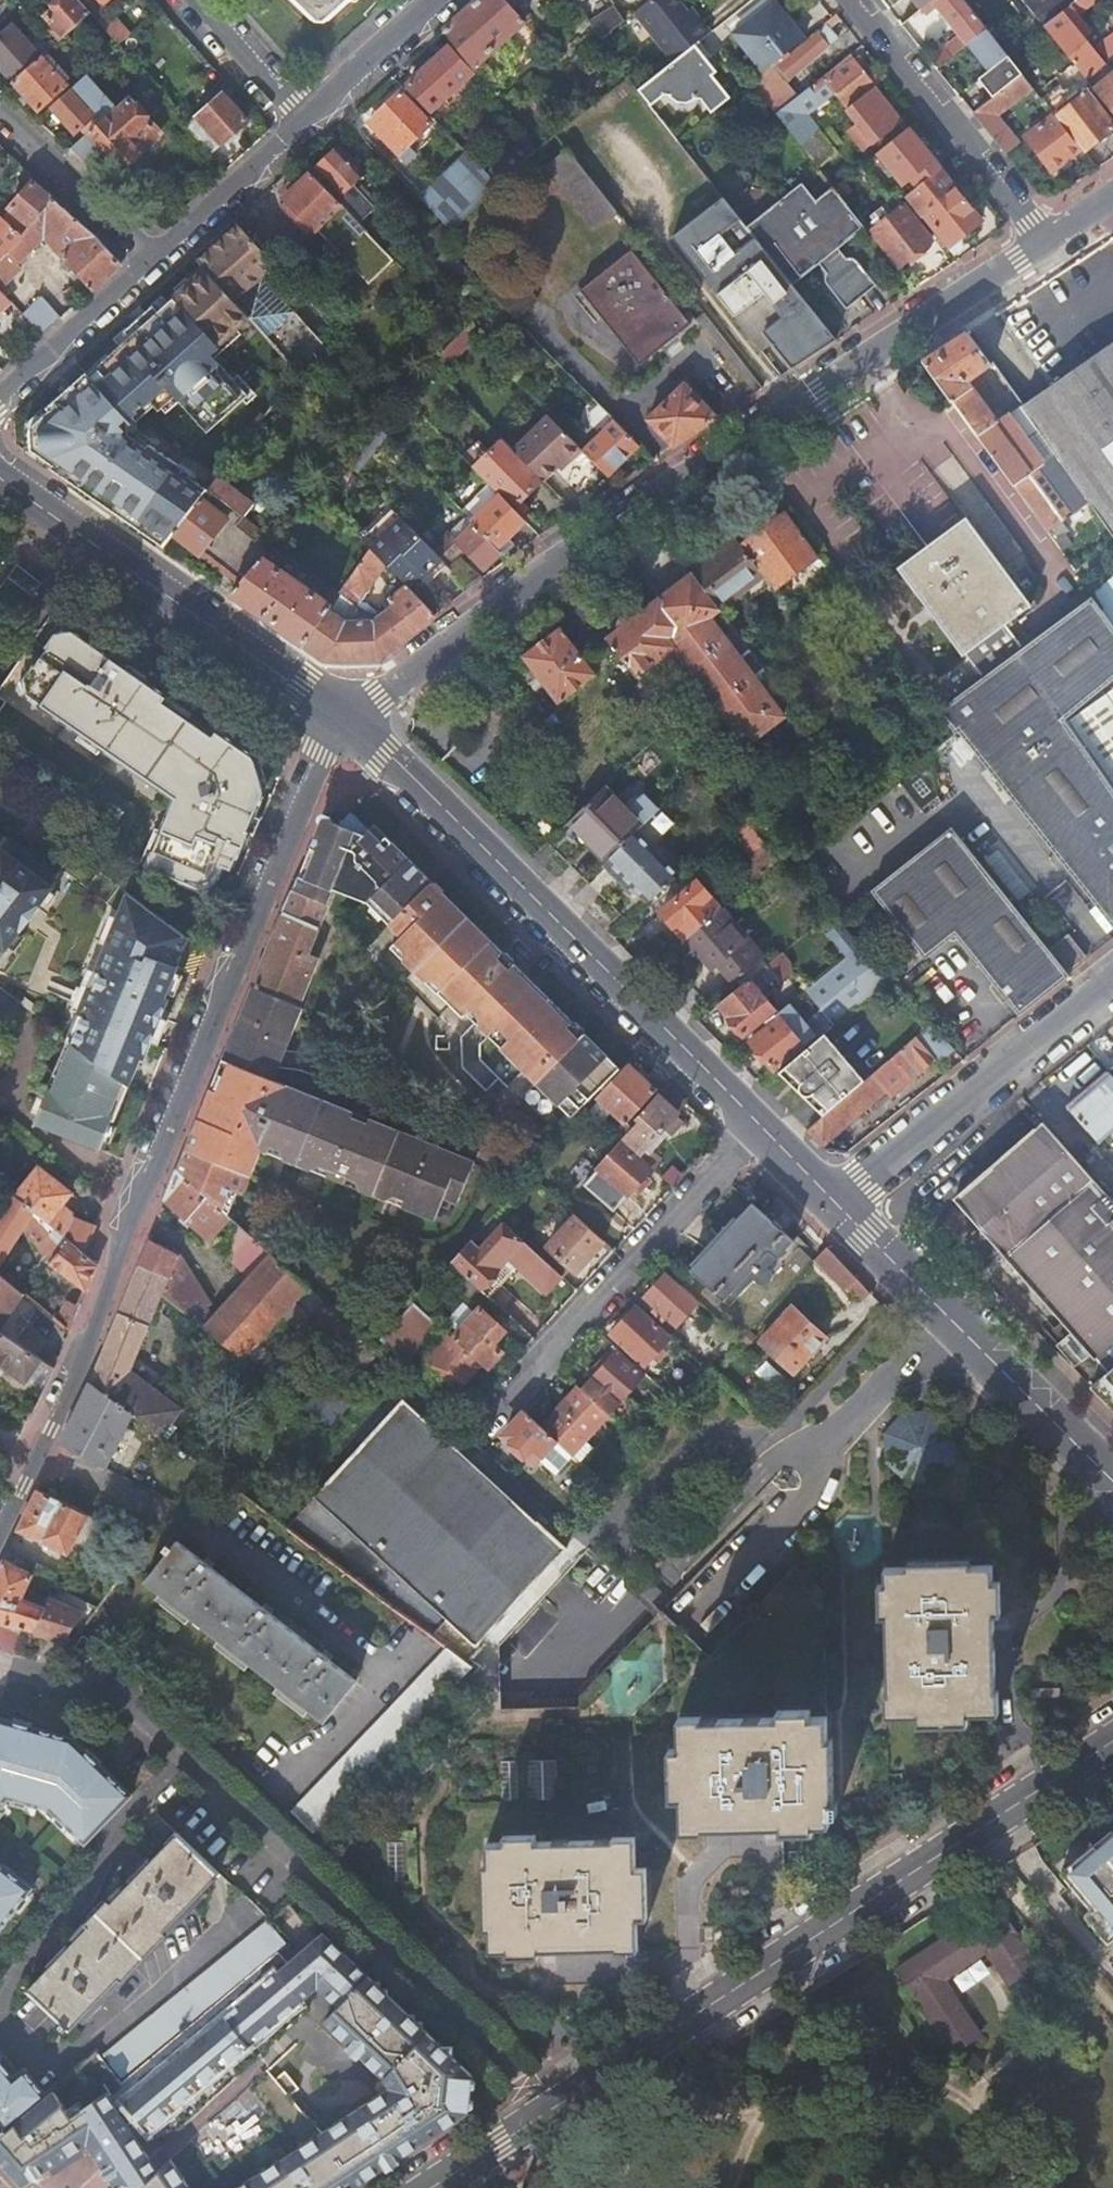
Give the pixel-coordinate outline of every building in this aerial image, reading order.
[(78,0),(66,0),(59,6),(45,18),(64,38),(90,14),(78,0)] [(313,19),(331,19),(353,0),(293,0),(313,19)] [(523,24),(501,0),(478,0),(443,31),(491,92),(499,85),(478,64),(523,24)] [(633,16),(674,63),(700,43),(712,33),(700,19),(696,23),(683,8),(676,0),(651,0),(644,6),(633,16)] [(921,9),(922,8),(932,0),(914,0),(921,9)] [(963,0),(932,0),(922,8),(927,14),(936,7),(962,39),(957,43),(956,40),(950,44),(945,49),(948,52),(951,57),(967,45),(986,30),(963,0)] [(1043,28),(1079,0),(1048,0),(1040,6),(1036,0),(1020,0),(1043,28)] [(1043,28),(1086,81),(1104,68),(1099,61),(1082,39),(1091,32),(1084,23),(1077,14),(1088,6),(1083,0),(1079,0),(1043,28)] [(771,67),(803,41),(787,22),(773,4),(734,36),(764,73),(771,67)] [(107,12),(97,22),(119,46),(129,37),(107,12)] [(840,20),(835,15),(803,41),(771,67),(784,82),(822,52),(825,56),(839,45),(827,30),(834,25),(840,20)] [(25,40),(20,34),(13,25),(0,36),(0,70),(13,84),(42,58),(25,40)] [(54,46),(38,28),(25,40),(42,58),(54,46)] [(1022,77),(986,30),(967,45),(978,58),(989,72),(995,67),(999,71),(1004,78),(989,90),(995,97),(1005,90),(1022,77)] [(1108,65),(1112,61),(1112,40),(1098,51),(1103,57),(1108,65)] [(712,58),(700,43),(674,63),(639,92),(652,109),(665,98),(671,98),(671,99),(678,105),(687,106),(696,102),(696,101),(701,102),(712,115),(714,113),(731,100),(716,81),(704,64),(712,58)] [(431,111),(471,75),(448,50),(428,68),(408,86),(431,111)] [(948,52),(932,65),(935,69),(951,57),(948,52)] [(796,97),(774,114),(800,146),(817,133),(802,114),(831,91),(845,108),(871,87),(873,88),(880,82),(876,76),(874,78),(872,80),(868,75),(864,78),(850,61),(846,57),(796,97)] [(1099,61),(1104,68),(1108,65),(1103,57),(1099,61)] [(66,86),(42,58),(13,84),(25,98),(38,112),(66,86)] [(854,58),(850,61),(864,78),(868,75),(854,58)] [(764,73),(751,83),(774,114),(796,97),(784,82),(771,67),(764,73)] [(995,67),(989,72),(993,77),(999,71),(995,67)] [(880,82),(886,78),(882,72),(876,76),(880,82)] [(1094,91),(1112,115),(1112,75),(1094,91)] [(85,76),(50,108),(62,121),(74,135),(92,118),(98,124),(114,109),(85,76)] [(1019,145),(998,117),(1033,91),(1022,77),(1005,90),(995,97),(992,100),(990,102),(971,116),(1004,157),(1019,145)] [(873,88),(844,111),(854,124),(852,126),(855,129),(848,135),(862,152),(900,122),(886,105),(873,88)] [(1080,152),(1082,155),(1100,140),(1112,130),(1112,115),(1094,91),(1093,90),(1055,120),(1080,152)] [(966,109),(971,116),(990,102),(982,92),(963,106),(966,109)] [(220,93),(187,122),(183,126),(209,155),(227,139),(246,122),(220,93)] [(386,106),(373,118),(387,134),(382,139),(401,160),(406,156),(402,151),(430,125),(400,94),(386,106)] [(114,109),(98,124),(88,133),(70,149),(74,153),(88,168),(103,150),(118,168),(129,171),(133,167),(137,163),(135,153),(158,133),(154,128),(127,98),(114,109)] [(1053,117),(1024,139),(1051,174),(1064,164),(1080,152),(1055,120),(1053,117)] [(387,134),(373,118),(368,123),(382,139),(387,134)] [(907,130),(876,154),(901,185),(908,194),(937,172),(939,170),(932,161),(919,146),(907,130)] [(800,146),(816,168),(834,154),(817,133),(800,146)] [(337,201),(360,224),(375,210),(353,186),(365,175),(339,147),(313,172),(339,199),(337,201)] [(616,213),(567,150),(545,167),(594,230),(616,213)] [(451,232),(499,187),(467,154),(419,199),(451,232)] [(908,194),(902,199),(920,221),(923,218),(947,248),(979,222),(937,172),(908,194)] [(337,201),(311,174),(302,182),(284,200),(371,289),(398,264),(360,224),(337,201)] [(297,176),(279,194),(284,200),(302,182),(297,176)] [(27,226),(51,199),(42,191),(32,183),(9,210),(27,226)] [(803,186),(783,201),(860,299),(875,287),(857,264),(854,261),(851,260),(847,259),(843,260),(839,262),(832,254),(864,229),(834,190),(817,204),(803,186)] [(19,270),(14,265),(26,254),(42,240),(91,291),(121,264),(94,235),(51,199),(27,226),(23,232),(20,235),(0,258),(0,291),(19,270)] [(747,230),(723,200),(671,240),(752,343),(763,336),(790,371),(834,342),(791,286),(747,230)] [(783,201),(747,230),(791,286),(823,261),(829,270),(826,273),(825,277),(824,281),(825,285),(845,311),(860,299),(783,201)] [(871,232),(898,267),(930,241),(902,206),(871,232)] [(20,235),(9,226),(0,219),(0,258),(20,235)] [(216,245),(213,248),(197,263),(204,271),(233,303),(249,288),(260,279),(274,265),(237,226),(216,245)] [(689,328),(631,252),(579,292),(638,368),(689,328)] [(233,303),(204,271),(157,314),(152,307),(144,315),(149,321),(143,326),(137,332),(132,326),(124,334),(129,339),(107,358),(106,357),(47,412),(50,414),(31,431),(34,454),(55,469),(53,471),(75,487),(79,481),(81,482),(86,475),(96,482),(87,495),(164,549),(173,537),(208,493),(190,478),(193,475),(151,443),(149,446),(134,435),(131,426),(151,405),(156,410),(171,395),(198,424),(238,388),(210,357),(249,321),(233,303)] [(260,279),(249,288),(233,303),(249,321),(265,339),(292,314),(260,279)] [(3,308),(9,302),(0,293),(0,310),(3,308)] [(41,297),(21,315),(41,336),(60,319),(41,297)] [(144,315),(132,326),(137,332),(143,326),(149,321),(144,315)] [(470,337),(463,331),(430,368),(437,375),(470,337)] [(924,363),(1061,553),(1070,546),(1063,536),(1067,533),(1059,523),(1089,504),(1054,456),(1042,464),(1008,417),(1006,414),(995,422),(984,406),(992,400),(975,377),(990,367),(967,335),(957,341),(924,363)] [(1112,538),(1112,345),(1058,383),(1020,408),(1054,456),(1089,504),(1112,538)] [(2,372),(13,362),(0,348),(0,370),(2,372)] [(716,420),(717,419),(685,386),(648,422),(674,448),(716,420)] [(1042,464),(1054,456),(1020,408),(1008,417),(1042,464)] [(570,441),(547,417),(511,452),(541,481),(542,482),(560,464),(563,460),(566,463),(579,450),(570,441)] [(608,478),(638,448),(623,432),(613,422),(588,448),(576,435),(570,441),(579,450),(582,453),(583,452),(585,454),(601,470),(608,478)] [(388,439),(372,423),(342,461),(356,475),(388,439)] [(487,485),(498,497),(511,510),(517,504),(541,481),(511,452),(501,441),(472,470),(487,485)] [(75,487),(87,495),(96,482),(86,475),(81,482),(79,481),(75,487)] [(208,493),(173,537),(200,557),(208,546),(232,564),(224,575),(239,586),(262,558),(267,552),(237,529),(244,520),(254,507),(218,480),(208,493)] [(498,497),(487,485),(460,513),(464,517),(471,524),(498,497)] [(506,541),(524,524),(516,516),(511,510),(498,497),(471,524),(469,525),(493,552),(495,551),(506,541)] [(511,510),(516,516),(522,510),(517,504),(511,510)] [(1040,544),(1026,525),(1034,520),(1027,511),(1017,517),(1013,510),(1002,518),(1027,553),(1040,544)] [(391,511),(360,540),(369,549),(400,520),(391,511)] [(775,592),(820,558),(788,515),(765,531),(742,548),(764,577),(775,592)] [(470,591),(485,580),(472,571),(459,559),(465,552),(483,570),(501,557),(495,551),(493,552),(469,525),(471,524),(464,517),(430,550),(442,563),(470,591)] [(268,539),(244,520),(237,529),(267,552),(272,546),(266,541),(268,539)] [(430,550),(400,520),(369,549),(386,567),(407,587),(421,574),(425,579),(442,563),(430,550)] [(903,570),(964,658),(1031,610),(969,521),(938,544),(903,570)] [(720,611),(764,577),(742,548),(736,539),(714,556),(692,573),(693,575),(720,611)] [(495,551),(501,557),(512,547),(506,541),(495,551)] [(380,619),(359,602),(386,567),(369,549),(338,593),(340,594),(327,612),(303,647),(325,662),(380,660),(436,617),(407,587),(388,602),(393,608),(380,619)] [(322,601),(262,558),(239,586),(231,596),(303,647),(327,612),(340,594),(338,593),(332,588),(322,601)] [(9,578),(34,596),(41,585),(17,568),(9,578)] [(748,745),(795,710),(720,611),(693,575),(677,587),(648,609),(644,603),(625,617),(622,621),(621,622),(620,623),(619,624),(619,625),(619,626),(619,628),(619,629),(619,630),(607,640),(636,678),(674,649),(748,745)] [(9,578),(0,590),(0,640),(34,596),(9,578)] [(1091,595),(1112,625),(1112,579),(1091,595)] [(565,634),(589,616),(572,594),(548,612),(560,629),(522,658),(540,681),(558,705),(597,676),(565,634)] [(1064,720),(1112,680),(1112,628),(1091,599),(938,712),(955,736),(958,733),(1074,881),(1112,931),(1112,791),(1064,720)] [(57,635),(70,632),(69,626),(62,624),(56,628),(57,635)] [(112,660),(72,632),(70,632),(57,635),(55,635),(45,650),(47,651),(36,667),(33,666),(24,680),(24,682),(27,695),(27,697),(80,734),(102,749),(103,750),(108,749),(117,756),(136,769),(137,767),(177,795),(180,804),(177,806),(171,819),(168,819),(155,850),(148,868),(146,870),(199,892),(201,891),(214,886),(215,886),(222,869),(230,873),(240,849),(242,850),(249,834),(249,833),(247,832),(254,818),(264,795),(262,790),(262,789),(260,790),(252,765),(254,764),(254,763),(252,759),(216,733),(213,738),(163,703),(166,699),(144,683),(142,684),(133,678),(123,672),(110,662),(112,660)] [(128,665),(123,672),(133,678),(142,684),(144,683),(147,678),(128,665)] [(644,695),(647,693),(637,680),(635,682),(637,684),(634,686),(639,693),(642,692),(644,695)] [(27,695),(24,682),(17,683),(16,690),(19,697),(27,695)] [(1070,721),(1112,783),(1112,691),(1070,721)] [(656,738),(671,723),(652,699),(636,712),(656,738)] [(97,755),(102,749),(80,734),(76,741),(97,755)] [(117,756),(114,761),(177,806),(180,804),(177,795),(137,767),(136,769),(117,756)] [(268,788),(259,761),(254,763),(254,764),(252,765),(260,790),(262,789),(262,790),(268,788)] [(625,810),(604,789),(568,824),(587,843),(606,862),(642,826),(658,810),(643,796),(625,810)] [(673,825),(658,810),(642,826),(606,862),(601,866),(613,878),(624,890),(628,886),(646,904),(677,878),(657,857),(662,852),(654,844),(673,825)] [(178,1170),(228,1215),(229,1212),(222,1209),(230,1190),(236,1193),(242,1195),(261,1149),(267,1152),(270,1146),(280,1150),(283,1159),(385,1201),(392,1196),(403,1201),(401,1207),(434,1221),(443,1199),(446,1191),(460,1198),(469,1178),(475,1163),(440,1149),(427,1143),(414,1138),(368,1119),(353,1113),(273,1080),(285,1052),(303,1011),(299,1007),(319,960),(308,955),(319,929),(329,906),(326,905),(333,890),(338,892),(357,899),(361,891),(368,898),(366,902),(389,925),(393,921),(405,933),(395,943),(407,956),(403,960),(423,980),(428,976),(437,985),(432,990),(461,1018),(465,1013),(488,1035),(523,1070),(531,1064),(542,1075),(535,1082),(573,1120),(600,1091),(621,1070),(584,1033),(579,1038),(567,1027),(572,1022),(536,986),(524,974),(502,953),(443,894),(439,899),(427,886),(422,892),(418,888),(415,884),(423,875),(390,842),(385,837),(373,825),(367,830),(361,824),(350,813),(343,820),(338,826),(328,820),(323,818),(308,858),(310,859),(314,861),(308,879),(302,877),(301,876),(295,892),(284,914),(254,986),(248,1000),(253,1008),(249,1017),(242,1014),(231,1041),(223,1060),(218,1073),(220,1082),(216,1092),(211,1089),(201,1114),(190,1142),(194,1149),(184,1172),(178,1170)] [(261,821),(254,818),(247,832),(249,833),(249,834),(254,837),(261,821)] [(750,886),(778,862),(745,821),(729,835),(749,859),(754,866),(741,876),(750,886)] [(920,954),(998,888),(951,829),(871,892),(920,954)] [(7,836),(0,846),(0,946),(2,948),(17,927),(19,929),(36,906),(34,905),(49,885),(46,883),(55,871),(7,836)] [(141,865),(148,868),(155,850),(148,846),(141,865)] [(710,860),(706,854),(695,863),(700,869),(710,860)] [(308,858),(301,876),(302,877),(308,879),(314,861),(310,859),(308,858)] [(431,882),(427,886),(439,899),(443,894),(431,882)] [(686,940),(721,911),(697,883),(661,914),(673,928),(684,942),(686,940)] [(216,893),(214,886),(201,891),(204,898),(211,897),(216,893)] [(1035,936),(998,888),(920,954),(925,960),(955,936),(988,977),(1035,936)] [(357,899),(366,902),(368,898),(361,891),(357,899)] [(128,893),(115,925),(123,928),(136,899),(128,893)] [(124,1091),(138,1059),(141,1060),(152,1035),(168,1002),(165,1001),(178,969),(177,968),(189,940),(136,899),(123,928),(115,925),(88,992),(77,1017),(37,1117),(57,1133),(65,1134),(97,1148),(123,1090),(124,1091)] [(732,984),(764,958),(723,909),(721,911),(686,940),(711,970),(716,965),(724,974),(732,984)] [(855,946),(840,928),(829,937),(844,955),(855,946)] [(1020,1017),(1069,979),(1066,975),(1048,952),(1035,936),(988,977),(1002,995),(1020,1017)] [(1048,952),(1066,975),(1085,960),(1067,938),(1048,952)] [(390,948),(403,960),(407,956),(395,943),(390,948)] [(770,1028),(750,1044),(761,1058),(772,1072),(801,1047),(804,1052),(825,1036),(885,983),(856,950),(806,990),(821,1008),(803,1023),(789,1005),(766,1023),(770,1028)] [(781,955),(749,980),(718,1005),(731,1020),(731,1026),(737,1033),(742,1033),(744,1036),(774,1012),(763,998),(791,976),(791,966),(781,955)] [(423,980),(432,990),(437,985),(428,976),(423,980)] [(69,1014),(77,1017),(88,992),(80,988),(69,1014)] [(248,1001),(242,1014),(249,1017),(253,1008),(248,1000),(248,1001)] [(822,1119),(806,1132),(818,1143),(822,1148),(886,1093),(891,1099),(934,1062),(938,1065),(946,1059),(953,1052),(930,1026),(864,1082),(823,1118),(822,1119)] [(864,1082),(825,1036),(804,1052),(779,1074),(780,1075),(784,1072),(792,1080),(799,1088),(799,1092),(801,1097),(805,1098),(810,1098),(826,1114),(822,1117),(823,1118),(864,1082)] [(630,1068),(605,1096),(601,1100),(625,1123),(628,1126),(636,1117),(656,1094),(656,1093),(643,1081),(630,1068)] [(218,1073),(211,1089),(216,1092),(220,1082),(218,1073)] [(1109,1073),(1068,1108),(1100,1145),(1112,1134),(1112,1078),(1109,1073)] [(625,1123),(614,1136),(623,1144),(652,1170),(654,1172),(659,1166),(662,1162),(653,1154),(651,1155),(645,1151),(665,1130),(670,1136),(676,1128),(683,1122),(677,1117),(678,1115),(677,1114),(687,1104),(681,1099),(666,1083),(656,1093),(656,1094),(660,1098),(640,1120),(636,1117),(628,1126),(625,1123)] [(1043,1124),(1013,1150),(956,1199),(1039,1296),(1106,1373),(1112,1367),(1112,1205),(1043,1124)] [(653,1153),(670,1136),(665,1130),(645,1151),(651,1155),(653,1153)] [(190,1142),(178,1170),(184,1172),(194,1149),(190,1142)] [(652,1170),(623,1144),(584,1186),(613,1212),(623,1201),(634,1190),(644,1179),(652,1170)] [(267,1152),(283,1159),(280,1150),(270,1146),(267,1152)] [(659,1166),(654,1172),(670,1187),(675,1180),(659,1166)] [(38,1167),(15,1198),(34,1213),(84,1255),(96,1226),(84,1221),(72,1217),(73,1215),(62,1205),(71,1193),(38,1167)] [(301,1331),(325,1304),(250,1235),(228,1215),(178,1170),(165,1200),(187,1219),(208,1239),(223,1223),(231,1231),(218,1246),(222,1249),(219,1251),(249,1279),(214,1318),(205,1309),(209,1304),(182,1261),(177,1256),(178,1255),(148,1240),(137,1267),(166,1280),(161,1293),(162,1294),(262,1374),(291,1343),(301,1331)] [(650,1184),(644,1179),(634,1190),(639,1195),(650,1184)] [(229,1212),(236,1193),(230,1190),(222,1209),(229,1212)] [(457,1204),(460,1198),(446,1191),(443,1199),(457,1204)] [(0,1214),(0,1267),(23,1231),(49,1263),(86,1294),(97,1266),(84,1255),(34,1213),(15,1198),(12,1196),(0,1214)] [(385,1201),(401,1207),(403,1201),(392,1196),(385,1201)] [(694,1269),(691,1272),(722,1302),(731,1293),(750,1274),(754,1277),(754,1279),(755,1284),(759,1287),(766,1288),(769,1286),(772,1284),(773,1277),(771,1271),(766,1269),(762,1268),(758,1265),(769,1254),(777,1261),(782,1255),(793,1244),(782,1232),(773,1224),(753,1205),(738,1222),(717,1245),(694,1269)] [(591,1260),(606,1244),(577,1218),(539,1258),(561,1278),(570,1269),(576,1275),(591,1260)] [(691,1266),(694,1269),(738,1222),(735,1219),(691,1266)] [(776,1221),(773,1224),(782,1232),(784,1229),(776,1221)] [(480,1251),(471,1242),(451,1263),(477,1287),(481,1291),(509,1260),(547,1294),(554,1286),(561,1278),(539,1258),(510,1231),(504,1237),(500,1234),(492,1243),(490,1241),(480,1251)] [(872,1293),(832,1251),(818,1264),(845,1292),(849,1288),(863,1302),(868,1297),(872,1293)] [(769,1254),(758,1265),(762,1268),(766,1269),(777,1261),(769,1254)] [(477,1287),(451,1263),(439,1276),(466,1299),(477,1287)] [(133,1416),(162,1435),(181,1407),(131,1369),(162,1294),(161,1293),(166,1280),(137,1267),(89,1383),(133,1416)] [(11,1313),(24,1294),(0,1273),(0,1274),(0,1329),(11,1313)] [(750,1274),(731,1293),(736,1298),(754,1279),(754,1277),(750,1274)] [(677,1328),(699,1304),(679,1285),(667,1275),(656,1287),(645,1299),(656,1309),(653,1313),(663,1323),(667,1319),(677,1328)] [(36,1282),(26,1296),(69,1333),(74,1321),(79,1309),(45,1281),(36,1282)] [(437,1304),(424,1292),(414,1303),(426,1315),(437,1304)] [(426,1315),(414,1303),(381,1340),(405,1363),(424,1343),(434,1353),(427,1362),(458,1391),(470,1378),(482,1366),(453,1339),(426,1315)] [(342,1368),(366,1341),(325,1304),(301,1331),(320,1348),(342,1368)] [(672,1338),(638,1308),(625,1322),(612,1336),(646,1367),(654,1358),(659,1363),(667,1354),(662,1349),(672,1338)] [(792,1308),(761,1342),(794,1374),(826,1341),(792,1308)] [(480,1309),(453,1339),(482,1366),(488,1371),(495,1363),(503,1355),(493,1346),(506,1332),(480,1309)] [(26,1385),(29,1380),(33,1375),(41,1362),(0,1333),(0,1367),(26,1385)] [(672,1338),(662,1349),(667,1354),(677,1344),(672,1338)] [(377,1352),(366,1341),(342,1368),(353,1378),(377,1352)] [(597,1376),(583,1391),(609,1416),(645,1375),(613,1348),(603,1360),(592,1372),(597,1376)] [(41,1362),(33,1375),(47,1385),(54,1371),(41,1362)] [(303,1409),(317,1420),(345,1385),(332,1374),(303,1409)] [(1099,1394),(1112,1409),(1112,1382),(1099,1394)] [(89,1383),(60,1445),(82,1456),(106,1469),(133,1416),(89,1383)] [(337,1436),(365,1401),(345,1385),(317,1420),(337,1436)] [(542,1427),(573,1456),(586,1441),(609,1416),(583,1391),(578,1388),(560,1407),(542,1427)] [(464,1656),(576,1532),(572,1528),(452,1421),(442,1432),(404,1399),(285,1529),(446,1649),(472,1668),(464,1677),(469,1682),(477,1666),(464,1656)] [(932,1475),(960,1450),(916,1403),(888,1428),(932,1475)] [(556,1475),(573,1456),(542,1427),(526,1412),(515,1424),(504,1436),(535,1464),(539,1460),(556,1475)] [(586,1441),(573,1456),(581,1462),(594,1449),(586,1441)] [(97,1543),(133,1562),(146,1545),(38,1491),(18,1531),(42,1543),(68,1556),(78,1538),(95,1547),(97,1543)] [(500,1642),(590,1544),(576,1532),(464,1656),(477,1666),(469,1682),(501,1711),(500,1642)] [(168,1545),(163,1550),(168,1554),(157,1568),(146,1582),(323,1723),(356,1682),(177,1542),(172,1548),(168,1545)] [(8,1552),(4,1560),(53,1586),(56,1578),(39,1566),(40,1563),(24,1556),(23,1558),(18,1555),(17,1557),(8,1552)] [(34,1633),(48,1602),(46,1601),(42,1609),(22,1598),(30,1582),(48,1594),(53,1586),(4,1560),(0,1568),(0,1624),(34,1633)] [(915,1725),(965,1723),(965,1713),(997,1712),(996,1691),(993,1691),(992,1647),(991,1614),(999,1614),(998,1581),(990,1582),(990,1567),(882,1570),(882,1585),(875,1586),(875,1617),(883,1617),(886,1693),(883,1693),(884,1715),(915,1715),(915,1725)] [(48,1602),(34,1633),(64,1642),(86,1611),(64,1602),(61,1607),(48,1602)] [(472,1668),(446,1649),(291,1812),(314,1834),(464,1677),(472,1668)] [(826,1798),(824,1715),(808,1715),(808,1707),(775,1708),(775,1717),(699,1718),(698,1717),(678,1717),(682,1829),(703,1828),(703,1826),(749,1825),(779,1824),(779,1831),(811,1830),(811,1823),(827,1822),(827,1809),(834,1810),(834,1798),(826,1798)] [(2,1806),(8,1798),(10,1799),(31,1805),(38,1807),(57,1826),(62,1821),(70,1829),(85,1844),(107,1821),(132,1796),(100,1765),(85,1750),(73,1739),(32,1727),(13,1722),(0,1718),(0,1809),(2,1806)] [(14,1718),(13,1722),(32,1727),(33,1724),(14,1718)] [(87,1748),(85,1750),(100,1765),(102,1762),(87,1748)] [(31,1805),(10,1799),(9,1804),(29,1810),(31,1805)] [(57,1826),(65,1834),(70,1829),(62,1821),(57,1826)] [(1095,1845),(1100,1851),(1112,1840),(1112,1831),(1112,1830),(1095,1845)] [(165,1931),(220,1874),(178,1834),(150,1862),(146,1858),(137,1869),(127,1878),(131,1881),(112,1902),(108,1898),(85,1924),(88,1927),(70,1946),(65,1943),(46,1963),(50,1966),(28,1989),(64,2023),(60,2026),(66,2031),(69,2028),(71,2030),(120,1979),(124,1982),(170,1934),(165,1931)] [(492,1952),(508,1952),(508,1959),(540,1958),(539,1951),(575,1950),(616,1948),(616,1950),(638,1949),(636,1918),(647,1918),(645,1868),(635,1869),(634,1837),(612,1837),(612,1840),(536,1843),(535,1836),(504,1836),(504,1844),(489,1844),(492,1952)] [(1100,1851),(1095,1845),(1061,1873),(1092,1911),(1112,1934),(1112,1933),(1112,1840),(1100,1851)] [(22,1902),(31,1889),(0,1865),(0,1931),(22,1902)] [(31,1889),(22,1902),(34,1911),(43,1898),(31,1889)] [(998,1904),(895,1969),(953,2055),(981,2037),(944,1981),(966,1966),(987,1951),(1009,1985),(1038,1967),(998,1904)] [(1092,1911),(1085,1916),(1108,1944),(1112,1940),(1112,1933),(1112,1934),(1092,1911)] [(285,1943),(267,1920),(104,2055),(123,2078),(285,1943)] [(419,2145),(469,2113),(472,2075),(359,1965),(323,1932),(296,1955),(116,2109),(106,2094),(83,2109),(79,2104),(66,2113),(52,2091),(46,2096),(5,2130),(0,2124),(0,2164),(20,2186),(85,2143),(94,2156),(112,2184),(115,2187),(189,2187),(171,2162),(158,2173),(147,2157),(137,2142),(317,1988),(338,2009),(324,2024),(391,2090),(243,2187),(354,2187),(419,2145)] [(46,2096),(24,2070),(19,2074),(1,2052),(0,2053),(0,2124),(5,2130),(46,2096)] [(973,2054),(964,2062),(976,2074),(984,2067),(973,2054)]
